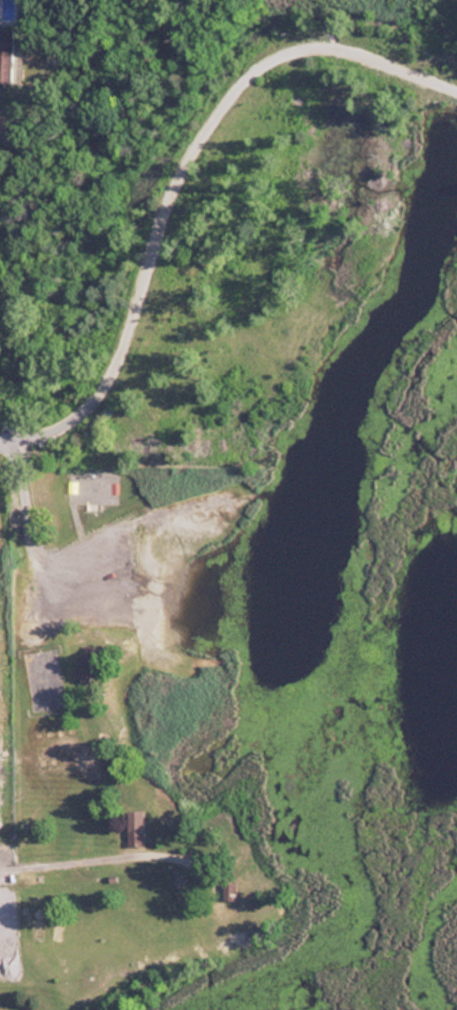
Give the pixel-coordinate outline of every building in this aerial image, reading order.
[(11,28),(0,28),(0,84),(11,84),(11,28)] [(143,810),(127,810),(127,845),(143,845),(143,810)] [(171,897),(191,904),(196,888),(176,882),(171,897)]
